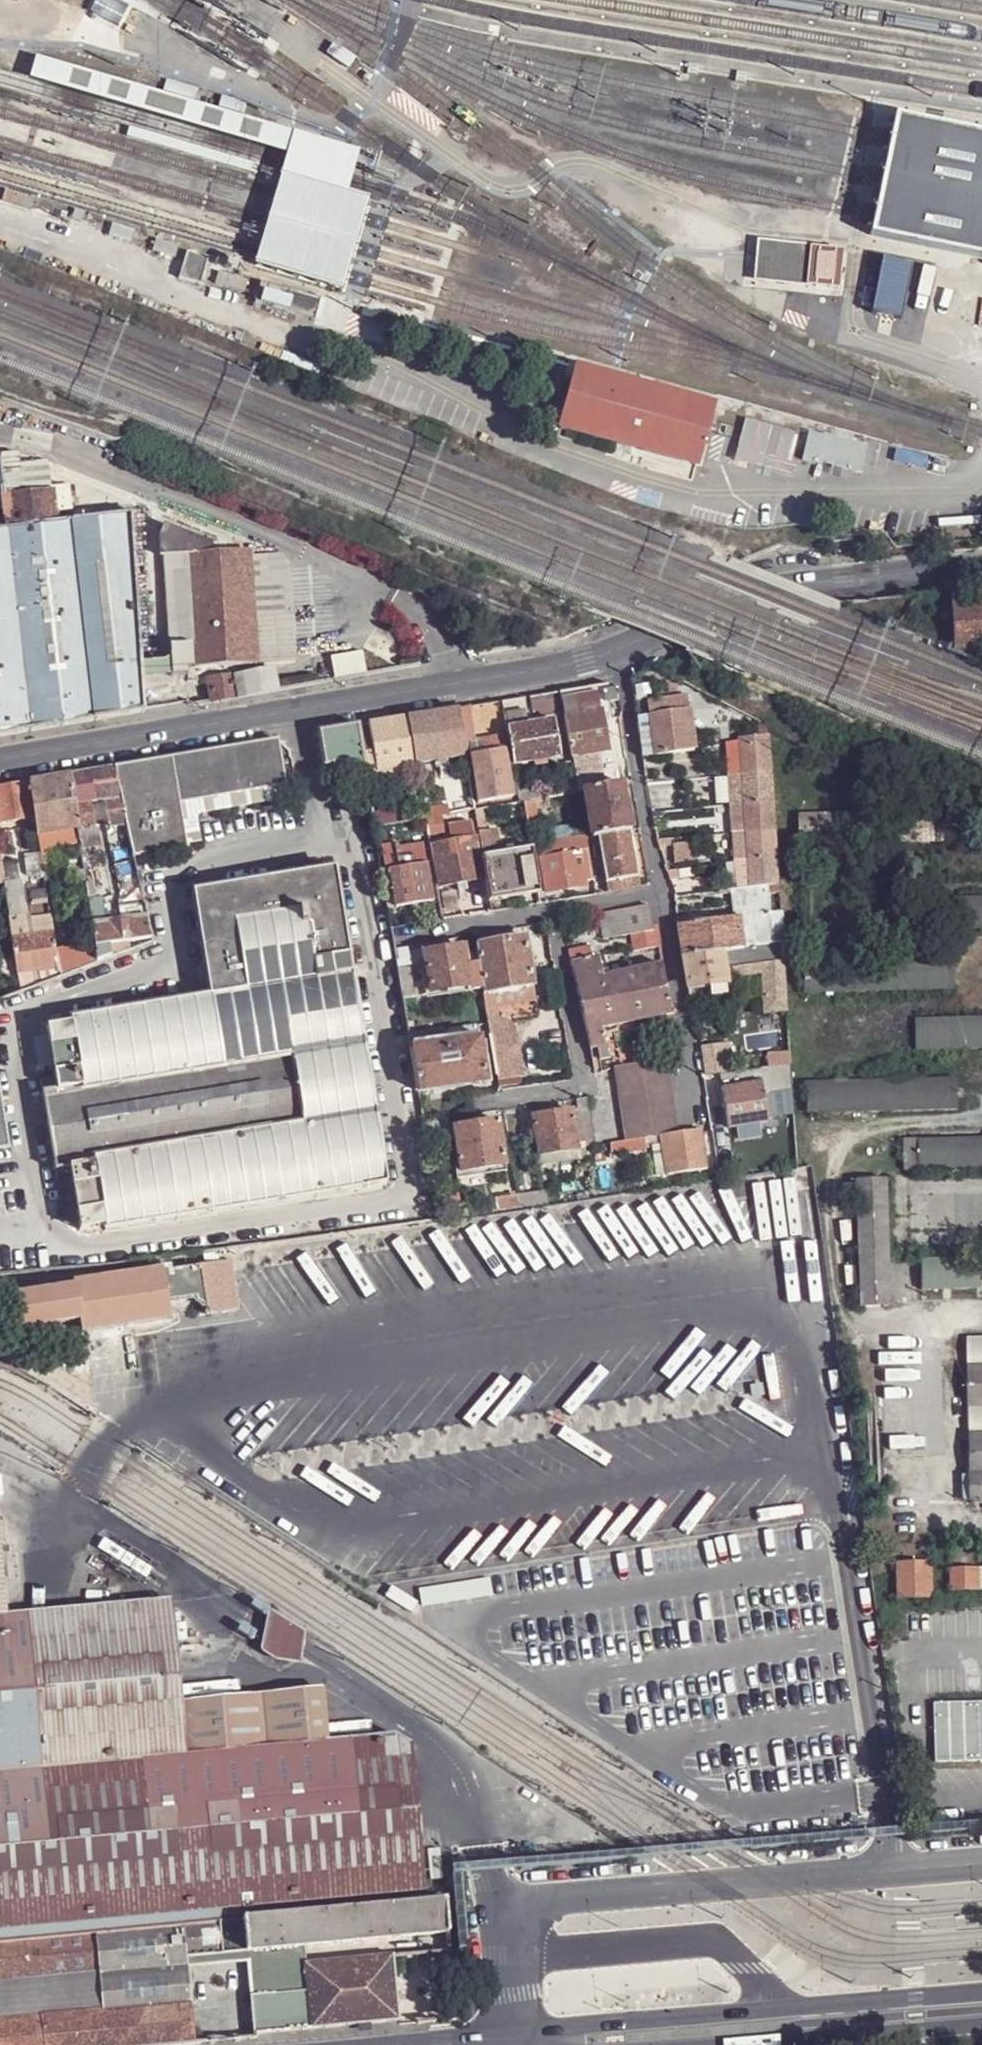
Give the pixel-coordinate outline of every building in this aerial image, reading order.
[(327,60),(350,75),(357,65),(335,49),(327,60)] [(364,84),(370,89),(374,82),(368,78),(364,84)] [(893,112),(870,233),(981,255),(981,129),(893,112)] [(354,156),(295,138),(283,179),(342,196),(354,156)] [(255,273),(344,299),(371,205),(342,196),(283,179),(255,273)] [(807,284),(810,247),(760,242),(757,280),(807,284)] [(842,249),(810,247),(807,284),(840,287),(842,249)] [(202,292),(210,266),(188,260),(181,286),(202,292)] [(235,265),(232,265),(230,267),(229,270),(229,273),(231,275),(234,276),(237,276),(239,275),(241,272),(241,270),(240,267),(238,265),(235,265)] [(323,306),(263,289),(257,311),(316,328),(323,306)] [(706,434),(710,423),(714,407),(576,370),(561,428),(696,466),(706,434)] [(812,436),(756,421),(745,462),(781,472),(786,452),(806,457),(812,436)] [(719,426),(710,423),(706,434),(716,437),(719,426)] [(28,529),(68,524),(60,457),(21,462),(28,529)] [(146,712),(142,668),(141,652),(133,517),(68,524),(28,529),(0,532),(0,736),(146,712)] [(213,544),(163,524),(159,533),(163,568),(175,567),(179,645),(181,665),(181,669),(196,668),(222,666),(293,662),(287,560),(282,557),(251,559),(250,550),(214,553),(213,544)] [(981,651),(981,596),(952,598),(958,653),(981,651)] [(141,652),(142,668),(181,665),(179,645),(171,651),(141,652)] [(196,668),(203,705),(240,698),(280,691),(277,671),(236,678),(235,676),(222,679),(222,666),(196,668)] [(606,684),(561,692),(565,716),(566,718),(604,712),(605,714),(609,713),(608,702),(606,684)] [(606,684),(608,702),(614,701),(621,700),(619,689),(611,684),(606,684)] [(636,700),(656,696),(655,686),(634,688),(636,700)] [(561,692),(532,697),(536,720),(565,716),(561,692)] [(503,700),(506,715),(526,712),(525,708),(529,708),(527,696),(503,700)] [(503,700),(460,708),(465,745),(469,744),(505,738),(510,737),(509,730),(506,715),(503,700)] [(689,700),(651,706),(652,715),(690,708),(689,700)] [(760,739),(766,738),(764,723),(728,704),(723,712),(759,727),(760,739)] [(411,717),(418,764),(467,756),(465,745),(460,708),(411,717)] [(697,749),(690,708),(652,715),(650,715),(658,755),(697,749)] [(506,715),(509,730),(528,727),(526,712),(506,715)] [(573,758),(611,752),(609,742),(605,714),(604,712),(566,718),(573,758)] [(609,713),(605,714),(609,742),(625,739),(621,719),(623,712),(616,713),(609,713)] [(658,755),(650,715),(639,717),(645,757),(658,755)] [(411,717),(370,724),(374,752),(378,771),(418,764),(411,717)] [(562,759),(556,723),(528,727),(509,730),(510,737),(512,750),(514,766),(562,759)] [(370,724),(360,725),(363,740),(367,769),(368,773),(369,773),(366,754),(374,752),(370,724)] [(360,725),(337,729),(340,743),(363,740),(360,725)] [(337,729),(319,732),(325,768),(333,766),(333,771),(337,773),(367,769),(363,740),(340,743),(337,729)] [(505,738),(469,744),(471,756),(507,751),(505,738)] [(278,739),(114,767),(114,768),(127,825),(132,844),(135,858),(147,856),(148,859),(189,852),(188,845),(181,804),(282,787),(287,786),(285,775),(283,767),(278,739)] [(766,743),(742,745),(742,750),(743,775),(769,773),(766,743)] [(512,781),(517,780),(514,766),(512,750),(507,751),(471,756),(476,787),(477,787),(479,796),(500,793),(501,799),(515,798),(512,781)] [(626,750),(611,752),(573,758),(573,762),(574,767),(575,769),(576,777),(579,794),(586,793),(602,789),(600,783),(615,780),(614,773),(629,770),(626,750)] [(731,776),(743,775),(742,750),(730,751),(731,776)] [(369,773),(378,771),(374,752),(366,754),(369,773)] [(563,796),(579,794),(576,777),(575,769),(574,767),(559,769),(563,796)] [(114,768),(72,775),(80,830),(81,832),(96,830),(92,802),(105,801),(110,828),(127,825),(114,768)] [(769,773),(743,775),(744,781),(745,804),(771,802),(769,773)] [(72,775),(31,783),(37,818),(38,826),(39,836),(80,830),(72,775)] [(372,783),(380,828),(397,825),(389,781),(372,783)] [(745,804),(744,781),(732,782),(733,805),(745,804)] [(0,789),(0,824),(37,818),(31,783),(0,789)] [(631,831),(622,786),(602,789),(586,793),(593,838),(598,837),(631,831)] [(201,843),(198,823),(200,816),(206,813),(283,800),(282,787),(181,804),(188,845),(201,843)] [(497,799),(475,802),(476,811),(498,807),(497,799)] [(525,803),(533,848),(539,847),(542,846),(534,801),(525,803)] [(771,802),(745,804),(746,826),(747,833),(774,830),(771,802)] [(734,827),(746,826),(745,804),(733,805),(734,827)] [(798,846),(949,841),(948,812),(797,816),(798,846)] [(427,821),(430,838),(445,835),(443,819),(427,821)] [(127,825),(110,828),(114,847),(132,844),(127,825)] [(82,841),(84,852),(103,849),(100,829),(96,830),(81,832),(82,841)] [(69,843),(82,841),(81,832),(80,830),(39,836),(41,848),(58,845),(69,843)] [(735,862),(776,856),(774,830),(747,833),(735,834),(733,834),(735,862)] [(638,878),(631,831),(598,837),(593,838),(587,840),(589,851),(589,853),(601,851),(606,884),(638,878)] [(451,838),(452,845),(476,841),(475,834),(451,838)] [(581,853),(589,851),(587,840),(587,839),(542,846),(539,847),(541,859),(581,853)] [(82,841),(69,843),(77,896),(90,894),(84,852),(82,841)] [(483,882),(476,841),(452,845),(436,848),(442,889),(459,886),(467,884),(483,882)] [(41,848),(45,872),(62,869),(58,845),(41,848)] [(530,887),(539,885),(533,851),(523,852),(530,887)] [(586,883),(594,882),(592,871),(589,853),(589,851),(581,853),(586,883)] [(484,858),(491,903),(508,900),(506,891),(530,887),(523,852),(484,858)] [(547,893),(587,887),(586,883),(581,853),(541,859),(547,893)] [(738,890),(768,887),(778,886),(776,856),(735,862),(738,890)] [(391,873),(390,872),(396,871),(394,858),(385,860),(387,874),(391,873)] [(127,865),(135,905),(145,904),(136,863),(127,865)] [(434,903),(428,866),(396,871),(390,872),(391,873),(397,916),(402,915),(401,908),(434,903)] [(72,1024),(47,1028),(49,1038),(54,1068),(55,1079),(58,1094),(83,1089),(83,1092),(293,1059),(304,1125),(95,1158),(95,1162),(70,1165),(72,1181),(80,1225),(81,1232),(106,1228),(107,1232),(389,1187),(336,870),(193,893),(211,998),(71,1020),(72,1024)] [(638,878),(606,884),(608,893),(640,887),(638,878)] [(469,892),(467,884),(459,886),(460,893),(469,892)] [(540,895),(539,885),(530,887),(506,891),(508,900),(540,895)] [(774,944),(768,887),(738,890),(736,890),(738,918),(743,949),(774,944)] [(910,901),(911,931),(981,928),(981,899),(910,901)] [(91,902),(93,918),(103,917),(101,900),(91,902)] [(9,903),(12,922),(26,919),(23,901),(9,903)] [(149,921),(145,904),(135,905),(118,907),(120,920),(137,918),(138,923),(149,921)] [(600,915),(604,941),(634,936),(655,933),(649,906),(600,915)] [(110,921),(109,916),(103,917),(93,918),(95,928),(110,926),(110,921)] [(743,949),(738,918),(736,918),(680,926),(685,957),(723,952),(743,949)] [(53,933),(52,921),(13,927),(14,938),(53,933)] [(153,940),(149,921),(138,923),(110,926),(95,928),(98,949),(100,961),(114,957),(113,945),(153,940)] [(660,948),(657,932),(655,933),(634,936),(635,951),(660,948)] [(53,933),(14,938),(18,961),(19,974),(33,972),(43,970),(58,968),(56,954),(53,933)] [(486,994),(534,987),(526,938),(478,945),(486,994)] [(787,1011),(783,943),(774,944),(743,949),(723,952),(727,979),(762,974),(764,1015),(787,1011)] [(591,944),(569,949),(570,959),(593,955),(591,944)] [(408,948),(397,950),(399,961),(410,959),(408,948)] [(464,948),(425,954),(432,995),(471,988),(464,948)] [(98,949),(56,954),(58,968),(60,979),(100,964),(100,961),(98,949)] [(728,981),(727,981),(727,979),(723,952),(685,957),(689,987),(709,984),(711,997),(730,994),(728,981)] [(570,959),(576,984),(604,978),(598,954),(593,955),(570,959)] [(410,959),(399,961),(405,999),(417,997),(410,959)] [(953,960),(802,963),(803,993),(953,990),(953,960)] [(6,999),(22,993),(19,974),(18,961),(1,964),(6,999)] [(576,984),(587,1032),(604,1029),(650,1020),(652,1032),(676,1028),(674,1016),(662,965),(604,978),(576,984)] [(45,984),(60,979),(58,968),(43,970),(45,984)] [(22,993),(36,988),(33,972),(19,974),(22,993)] [(486,994),(488,1007),(499,1005),(514,1003),(536,999),(534,987),(486,994)] [(499,1005),(488,1007),(490,1020),(496,1019),(501,1019),(499,1005)] [(507,1019),(501,1019),(496,1019),(490,1020),(491,1024),(489,1025),(497,1077),(523,1073),(516,1026),(513,1024),(510,1021),(507,1019)] [(914,1021),(914,1051),(981,1049),(981,1019),(914,1021)] [(604,1029),(587,1032),(594,1062),(610,1059),(604,1029)] [(40,1071),(54,1068),(49,1038),(35,1040),(40,1071)] [(486,1040),(480,1041),(481,1050),(488,1049),(486,1040)] [(421,1093),(486,1083),(481,1050),(480,1041),(478,1041),(473,1042),(414,1051),(421,1093)] [(486,1083),(493,1082),(488,1049),(481,1050),(486,1083)] [(637,1058),(638,1065),(666,1061),(665,1054),(637,1058)] [(780,1058),(769,1059),(769,1070),(781,1068),(780,1058)] [(293,1059),(83,1092),(83,1089),(58,1094),(55,1079),(42,1081),(58,1183),(72,1181),(70,1165),(95,1162),(95,1158),(304,1125),(293,1059)] [(617,1068),(628,1143),(651,1139),(663,1138),(677,1135),(666,1061),(638,1065),(617,1068)] [(791,1091),(790,1067),(781,1068),(769,1070),(769,1079),(780,1077),(781,1092),(791,1091)] [(769,1079),(769,1070),(761,1071),(762,1080),(769,1079)] [(762,1080),(763,1082),(765,1095),(781,1092),(780,1077),(769,1079),(762,1080)] [(956,1079),(805,1084),(806,1114),(957,1110),(956,1079)] [(729,1130),(769,1124),(765,1095),(763,1082),(723,1088),(729,1130)] [(0,1086),(0,1152),(10,1150),(0,1086)] [(588,1098),(578,1100),(579,1110),(586,1149),(595,1147),(588,1098)] [(586,1149),(579,1110),(573,1111),(579,1151),(586,1150),(586,1149)] [(573,1111),(533,1117),(539,1157),(579,1151),(573,1111)] [(462,1173),(506,1166),(500,1121),(455,1128),(462,1173)] [(708,1171),(702,1132),(697,1132),(677,1135),(663,1138),(664,1148),(669,1177),(708,1171)] [(663,1138),(651,1139),(652,1150),(664,1148),(663,1138)] [(652,1150),(651,1139),(628,1143),(612,1145),(613,1155),(652,1150)] [(918,1140),(919,1170),(981,1169),(981,1139),(918,1140)] [(919,1170),(918,1140),(904,1141),(905,1171),(919,1170)] [(664,1148),(652,1150),(657,1178),(669,1177),(664,1148)] [(588,1161),(586,1150),(579,1151),(539,1157),(541,1168),(588,1161)] [(72,1181),(58,1183),(66,1227),(80,1225),(72,1181)] [(885,1182),(854,1183),(859,1308),(890,1308),(885,1182)] [(543,1192),(518,1196),(521,1208),(544,1205),(543,1192)] [(518,1196),(495,1199),(498,1212),(521,1208),(518,1196)] [(920,1261),(921,1290),(981,1289),(981,1259),(920,1261)] [(74,1288),(17,1297),(23,1332),(80,1323),(82,1334),(171,1320),(169,1303),(196,1299),(197,1302),(203,1306),(206,1306),(207,1311),(237,1306),(230,1262),(73,1285),(74,1288)] [(955,1339),(959,1505),(981,1504),(981,1338),(955,1339)] [(163,1603),(74,1611),(54,1613),(5,1617),(0,1555),(0,1944),(97,1935),(186,1926),(244,1921),(423,1904),(422,1890),(424,1890),(417,1818),(410,1743),(324,1690),(180,1703),(172,1609),(163,1603)] [(936,1601),(934,1563),(897,1564),(898,1601),(936,1601)] [(981,1569),(950,1570),(951,1592),(981,1592),(981,1591),(981,1569)] [(446,1598),(445,1586),(422,1588),(423,1600),(446,1598)] [(935,1706),(936,1767),(981,1765),(981,1705),(935,1706)] [(319,1946),(448,1934),(445,1902),(428,1903),(423,1904),(244,1921),(248,1953),(283,1950),(319,1946)] [(186,1926),(188,1959),(248,1953),(244,1921),(186,1926)] [(97,1935),(100,1973),(104,2013),(106,2044),(195,2044),(192,2006),(188,1959),(186,1926),(97,1935)] [(0,1944),(0,1982),(100,1973),(97,1935),(0,1944)] [(283,1950),(285,1967),(306,1965),(320,1964),(319,1946),(283,1950)] [(320,1964),(306,1965),(312,2030),(321,2029),(378,2024),(398,2022),(391,1957),(320,1964)] [(312,2030),(306,1965),(285,1967),(275,1968),(279,2021),(254,2023),(255,2040),(281,2037),(309,2034),(309,2035),(312,2035),(312,2030)] [(249,1970),(252,2001),(254,2023),(279,2021),(275,1968),(249,1970)] [(42,2019),(104,2013),(100,1973),(0,1982),(0,2023),(42,2019)] [(192,2006),(195,2044),(203,2044),(219,2043),(255,2040),(254,2023),(252,2001),(192,2006)] [(42,2019),(45,2044),(106,2044),(104,2013),(42,2019)] [(0,2023),(0,2044),(45,2044),(42,2019),(0,2023)]
